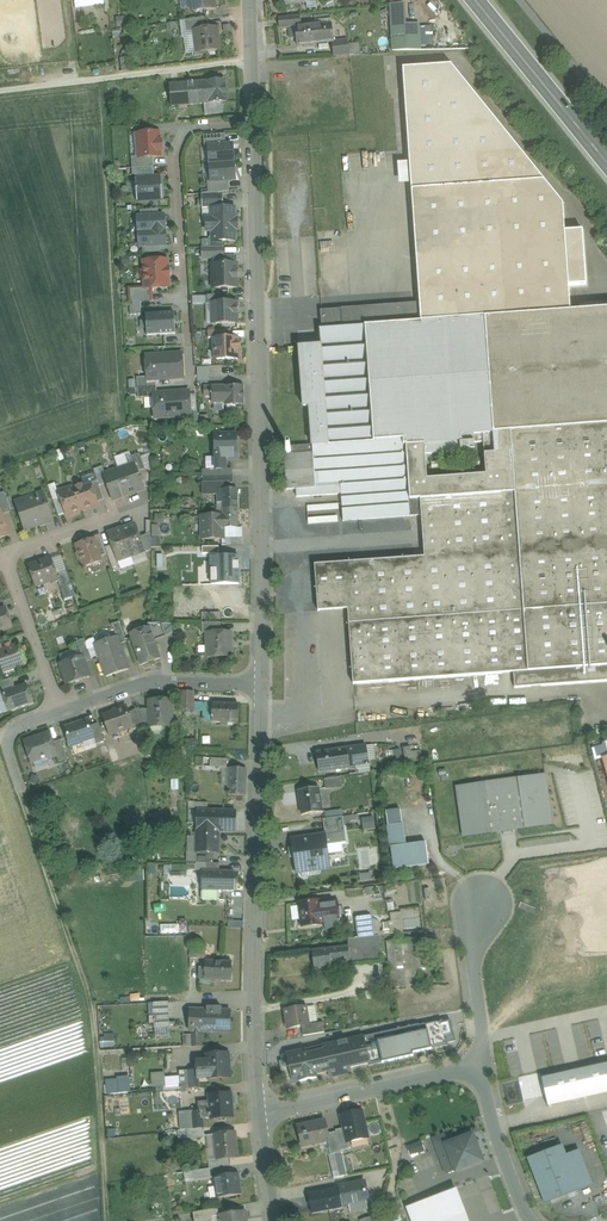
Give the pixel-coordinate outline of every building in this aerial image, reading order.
[(193,11),(195,11),(197,12),(201,12),(203,10),(215,8),(214,0),(191,0),(193,11)] [(393,50),(423,49),(423,45),(433,44),(432,23),(410,24),(409,2),(391,3),(393,50)] [(125,14),(116,15),(117,24),(126,23),(125,14)] [(300,15),(279,17),(280,29),(289,28),(296,28),(296,27),(301,27),(300,15)] [(207,18),(185,21),(187,32),(195,31),(194,31),(208,29),(207,18)] [(301,27),(296,27),(296,28),(289,28),(290,39),(297,38),(298,46),(319,43),(333,42),(334,41),(331,19),(315,21),(316,25),(301,27)] [(124,28),(111,30),(112,37),(124,36),(124,28)] [(208,29),(194,31),(195,31),(197,53),(220,50),(217,28),(208,29)] [(348,40),(334,41),(333,42),(334,56),(350,56),(350,55),(348,40)] [(128,55),(121,56),(122,70),(129,69),(128,55)] [(563,204),(451,65),(403,69),(420,303),(421,322),(487,317),(570,311),(569,286),(565,231),(563,204)] [(225,80),(170,85),(172,107),(204,104),(205,115),(224,113),(223,102),(227,102),(225,80)] [(159,133),(137,134),(139,157),(139,158),(153,157),(160,156),(160,151),(162,151),(162,142),(159,142),(159,133)] [(225,134),(204,136),(205,148),(209,147),(226,145),(225,134)] [(226,145),(209,147),(210,164),(234,163),(232,145),(226,145)] [(153,157),(139,158),(139,157),(132,157),(132,168),(154,167),(153,157)] [(234,163),(210,164),(211,182),(229,181),(235,180),(234,163)] [(154,167),(132,168),(133,176),(135,176),(135,179),(154,178),(154,167)] [(154,178),(135,179),(137,202),(163,200),(162,177),(154,178)] [(229,181),(211,182),(207,182),(208,194),(223,193),(230,192),(229,181)] [(208,194),(202,194),(202,210),(213,210),(224,209),(223,193),(208,194)] [(224,209),(213,210),(213,220),(208,220),(208,231),(214,230),(214,240),(234,240),(234,230),(237,230),(236,219),(234,219),(234,209),(224,209)] [(166,245),(164,217),(138,219),(140,246),(166,245)] [(583,230),(565,231),(569,286),(587,285),(583,230)] [(224,247),(202,248),(203,259),(213,258),(222,257),(222,248),(224,248),(224,247)] [(222,257),(213,258),(214,265),(213,265),(213,288),(238,287),(237,264),(236,264),(236,257),(222,257)] [(151,262),(143,262),(144,269),(142,271),(142,278),(144,279),(145,287),(145,288),(152,288),(169,287),(167,261),(159,261),(158,260),(152,260),(151,262)] [(145,287),(129,288),(130,302),(140,302),(140,294),(152,293),(152,288),(145,288),(145,287)] [(152,293),(140,294),(140,302),(153,301),(152,293)] [(229,295),(207,295),(208,304),(212,304),(212,303),(229,303),(229,295)] [(582,303),(582,310),(606,308),(606,301),(582,303)] [(140,302),(130,302),(131,316),(141,315),(140,302)] [(229,303),(212,303),(212,304),(213,314),(216,317),(216,324),(238,323),(237,302),(229,303)] [(420,303),(365,308),(366,326),(421,322),(420,303)] [(421,322),(366,326),(365,308),(321,311),(321,312),(323,329),(320,329),(321,347),(305,348),(305,347),(299,348),(303,407),(309,407),(312,446),(292,447),(284,447),(284,456),(286,490),(296,489),(297,497),(341,494),(343,521),(410,516),(405,445),(424,444),(425,454),(450,452),(450,454),(463,453),(463,451),(475,450),(474,443),(474,435),(495,433),(495,432),(487,317),(421,322)] [(487,317),(495,432),(606,424),(606,308),(582,310),(570,311),(487,317)] [(174,313),(146,315),(147,336),(176,334),(174,313)] [(217,339),(213,339),(214,350),(217,352),(217,359),(238,359),(238,338),(231,338),(217,339)] [(182,354),(146,356),(148,377),(148,380),(156,380),(184,378),(182,354)] [(210,367),(198,367),(199,381),(211,381),(210,367)] [(148,377),(137,378),(138,388),(157,387),(156,380),(148,380),(148,377)] [(244,386),(212,386),(212,396),(212,404),(225,404),(225,406),(245,405),(244,386)] [(157,387),(138,388),(138,398),(154,397),(153,394),(157,394),(157,387)] [(157,394),(153,394),(154,397),(155,418),(191,416),(190,411),(189,392),(157,394)] [(198,411),(190,411),(191,416),(191,426),(199,426),(198,411)] [(495,432),(495,433),(474,435),(474,443),(484,442),(486,475),(427,479),(427,480),(420,481),(421,498),(420,498),(421,515),(424,557),(344,563),(348,609),(353,684),(514,672),(515,688),(606,681),(606,424),(495,432)] [(236,434),(215,435),(216,455),(226,455),(226,459),(237,459),(236,434)] [(424,444),(405,445),(410,516),(421,515),(420,498),(421,498),(420,481),(427,480),(427,479),(425,454),(424,444)] [(140,454),(131,457),(133,465),(134,464),(137,472),(145,469),(140,454)] [(133,465),(119,470),(128,494),(143,489),(137,472),(134,464),(133,465)] [(102,467),(94,470),(94,472),(98,481),(99,486),(107,483),(104,475),(105,475),(102,467)] [(105,475),(104,475),(107,483),(113,499),(128,494),(119,470),(105,475)] [(94,472),(81,477),(83,484),(74,487),(82,510),(98,504),(97,502),(91,484),(98,481),(94,472)] [(99,486),(98,481),(91,484),(97,502),(104,500),(99,486)] [(55,483),(48,486),(54,502),(60,499),(59,495),(55,483)] [(229,490),(229,483),(217,483),(203,483),(203,495),(217,494),(218,503),(223,503),(223,509),(238,509),(238,490),(229,490)] [(74,487),(65,490),(66,493),(59,495),(60,499),(65,513),(66,516),(82,510),(74,487)] [(5,492),(0,494),(0,511),(1,515),(11,511),(5,492)] [(51,516),(43,493),(36,496),(44,518),(51,516)] [(36,496),(16,503),(25,530),(45,523),(44,518),(36,496)] [(60,499),(54,502),(58,516),(65,513),(60,499)] [(307,522),(326,521),(325,505),(306,505),(307,522)] [(238,509),(223,509),(223,516),(218,516),(218,528),(223,528),(238,528),(238,509)] [(8,535),(1,515),(0,511),(0,538),(8,535)] [(218,528),(218,516),(214,516),(202,516),(202,539),(224,539),(223,528),(218,528)] [(144,551),(139,537),(135,525),(122,529),(131,556),(144,552),(144,551)] [(238,528),(223,528),(224,539),(226,539),(226,538),(243,538),(243,528),(238,528)] [(122,529),(108,534),(112,545),(118,561),(131,556),(122,529)] [(151,533),(139,537),(144,551),(144,552),(144,553),(151,550),(151,537),(151,533)] [(159,536),(151,537),(152,549),(160,548),(159,536)] [(101,538),(95,541),(101,558),(107,555),(101,538)] [(95,541),(94,539),(76,545),(79,553),(76,554),(79,561),(81,560),(84,567),(102,561),(95,541)] [(118,561),(112,545),(105,548),(108,555),(112,568),(120,565),(118,561)] [(61,555),(51,559),(56,574),(66,571),(61,555)] [(239,557),(212,557),(212,585),(225,585),(239,584),(239,557)] [(51,558),(29,566),(36,586),(57,579),(58,579),(56,574),(51,559),(51,558)] [(344,563),(315,565),(318,611),(348,609),(344,563)] [(66,571),(56,574),(58,579),(57,579),(60,588),(68,585),(71,584),(66,571)] [(68,585),(60,588),(64,600),(72,597),(68,585)] [(12,626),(6,609),(0,611),(0,630),(12,626)] [(117,637),(120,644),(127,642),(119,622),(112,624),(112,625),(112,627),(113,627),(117,637)] [(221,623),(202,623),(202,633),(207,633),(221,632),(221,623)] [(175,624),(147,624),(149,628),(154,641),(175,633),(175,624)] [(149,628),(140,631),(141,634),(132,638),(141,665),(160,658),(154,641),(149,628)] [(221,632),(207,633),(208,658),(231,657),(231,632),(221,632)] [(117,637),(96,645),(100,658),(106,676),(128,668),(120,644),(117,637)] [(84,661),(91,659),(85,642),(84,639),(77,641),(82,656),(83,656),(84,661)] [(100,658),(96,645),(94,639),(85,642),(91,659),(92,661),(100,658)] [(0,650),(0,662),(4,672),(25,665),(18,644),(3,650),(0,650)] [(83,656),(82,656),(60,664),(67,684),(90,676),(84,661),(83,656)] [(0,682),(0,694),(2,693),(2,692),(15,688),(12,678),(0,682)] [(15,688),(2,692),(2,693),(8,712),(33,703),(27,684),(15,688)] [(194,692),(181,691),(180,711),(194,711),(194,692)] [(171,700),(149,701),(150,709),(150,726),(172,725),(171,700)] [(239,705),(204,703),(203,721),(238,723),(239,705)] [(126,707),(115,711),(115,712),(104,716),(110,734),(132,726),(128,713),(126,707)] [(150,709),(136,710),(142,726),(150,726),(150,709)] [(136,710),(128,713),(132,726),(133,729),(142,726),(136,710)] [(88,720),(64,728),(71,746),(93,739),(94,739),(90,726),(88,720)] [(98,723),(90,726),(94,739),(93,739),(95,744),(104,741),(98,723)] [(50,733),(26,741),(34,763),(57,756),(57,755),(53,742),(50,733)] [(68,760),(61,740),(53,742),(57,755),(57,756),(59,763),(68,760)] [(366,746),(347,748),(347,749),(350,768),(357,767),(358,774),(369,772),(370,772),(366,746)] [(410,747),(403,748),(406,764),(413,763),(410,747)] [(347,749),(317,753),(319,772),(350,768),(347,749)] [(206,767),(207,758),(196,758),(195,767),(206,767)] [(227,760),(207,758),(206,767),(223,768),(227,769),(227,768),(227,760)] [(246,769),(229,768),(229,785),(228,795),(245,796),(246,769)] [(458,788),(465,837),(552,824),(545,775),(458,788)] [(341,777),(324,780),(326,789),(342,786),(341,777)] [(319,788),(299,791),(302,815),(322,812),(319,788)] [(208,803),(195,802),(194,819),(197,819),(197,811),(207,811),(208,803)] [(207,811),(197,811),(197,819),(197,852),(214,853),(218,853),(218,831),(236,832),(236,812),(207,811)] [(374,816),(363,817),(365,830),(376,828),(374,816)] [(343,817),(323,819),(326,836),(345,834),(343,817)] [(345,834),(326,836),(327,845),(346,842),(345,834)] [(326,836),(292,841),(293,848),(289,848),(290,858),(294,857),(296,873),(308,871),(308,868),(329,865),(327,845),(326,836)] [(391,847),(394,869),(429,864),(426,843),(391,847)] [(214,853),(197,852),(196,863),(206,864),(213,864),(214,853)] [(206,871),(203,871),(203,890),(217,890),(217,891),(234,891),(234,872),(219,872),(206,871)] [(394,900),(386,901),(388,912),(395,911),(394,900)] [(319,905),(319,902),(299,904),(302,927),(339,922),(336,903),(319,905)] [(386,933),(402,934),(403,912),(391,912),(391,922),(386,922),(386,933)] [(372,917),(355,919),(358,938),(375,936),(372,917)] [(358,938),(348,940),(349,947),(350,961),(351,965),(382,962),(379,936),(375,936),(358,938)] [(409,940),(387,942),(391,988),(427,985),(423,939),(409,940)] [(205,945),(191,944),(191,958),(204,959),(205,945)] [(349,947),(312,951),(315,970),(332,968),(331,963),(350,961),(349,947)] [(232,961),(205,961),(205,969),(201,969),(200,970),(200,979),(205,979),(205,980),(231,981),(232,961)] [(168,1002),(153,1003),(154,1020),(169,1019),(168,1002)] [(306,1006),(285,1010),(288,1029),(302,1026),(309,1025),(306,1006)] [(218,1008),(207,1008),(207,1010),(190,1010),(189,1011),(193,1011),(193,1030),(189,1030),(189,1031),(192,1031),(201,1031),(230,1032),(231,1011),(218,1011),(218,1008)] [(169,1019),(154,1020),(154,1027),(170,1027),(169,1019)] [(419,1025),(390,1031),(396,1059),(413,1056),(412,1053),(448,1045),(447,1043),(455,1041),(454,1035),(453,1035),(450,1021),(442,1022),(441,1021),(419,1026),(419,1025)] [(309,1025),(302,1026),(303,1036),(325,1033),(323,1023),(309,1025)] [(201,1031),(192,1031),(193,1047),(202,1047),(201,1031)] [(102,1046),(115,1046),(115,1034),(101,1035),(102,1046)] [(363,1037),(286,1054),(288,1061),(281,1063),(285,1079),(292,1078),(293,1083),(317,1078),(316,1075),(329,1072),(329,1075),(350,1070),(350,1068),(369,1063),(363,1037)] [(227,1053),(206,1054),(207,1064),(196,1064),(197,1070),(198,1070),(199,1079),(208,1078),(208,1080),(230,1078),(230,1068),(228,1068),(227,1053)] [(542,1080),(549,1108),(606,1095),(606,1065),(542,1080)] [(197,1070),(189,1071),(190,1089),(199,1088),(199,1079),(198,1070),(197,1070)] [(189,1071),(179,1071),(180,1089),(190,1088),(190,1089),(189,1071)] [(163,1076),(153,1077),(154,1087),(164,1087),(163,1076)] [(129,1078),(118,1079),(119,1093),(130,1092),(129,1078)] [(118,1079),(106,1080),(107,1094),(118,1093),(119,1093),(118,1079)] [(232,1093),(209,1095),(211,1120),(232,1118),(231,1103),(232,1103),(232,1093)] [(192,1112),(194,1129),(203,1129),(204,1129),(202,1111),(192,1112)] [(192,1112),(180,1113),(182,1130),(187,1130),(194,1129),(192,1112)] [(362,1112),(341,1116),(344,1129),(347,1142),(348,1142),(359,1140),(358,1136),(367,1134),(362,1112)] [(324,1120),(297,1126),(302,1147),(328,1142),(329,1141),(327,1134),(324,1120)] [(194,1129),(187,1130),(188,1138),(204,1137),(203,1129),(194,1129)] [(344,1129),(336,1130),(336,1132),(340,1151),(349,1149),(348,1142),(347,1142),(344,1129)] [(182,1130),(178,1131),(179,1139),(188,1138),(187,1130),(182,1130)] [(235,1132),(217,1134),(218,1148),(215,1149),(216,1160),(230,1159),(238,1158),(235,1132)] [(336,1132),(327,1134),(329,1141),(328,1142),(331,1155),(340,1153),(340,1151),(336,1132)] [(473,1136),(446,1145),(457,1172),(482,1162),(473,1136)] [(423,1141),(408,1145),(411,1155),(426,1150),(423,1141)] [(562,1145),(527,1159),(545,1204),(592,1186),(579,1152),(579,1151),(566,1156),(562,1145)] [(216,1160),(208,1161),(209,1169),(231,1166),(230,1159),(216,1160)] [(210,1169),(194,1171),(196,1181),(211,1178),(210,1169)] [(196,1181),(194,1171),(183,1173),(185,1183),(196,1181)] [(237,1174),(216,1177),(217,1187),(219,1198),(240,1195),(237,1174)] [(362,1184),(309,1194),(312,1214),(366,1203),(366,1202),(362,1187),(362,1184)] [(369,1186),(362,1187),(366,1202),(372,1201),(369,1186)] [(219,1198),(217,1187),(210,1188),(212,1199),(219,1198)] [(411,1207),(416,1220),(463,1220),(452,1191),(411,1207)] [(193,1213),(194,1220),(213,1220),(211,1210),(193,1213)] [(219,1216),(220,1220),(246,1220),(245,1212),(219,1216)] [(369,1220),(394,1220),(393,1217),(389,1218),(387,1213),(369,1218),(370,1220),(369,1220)]
